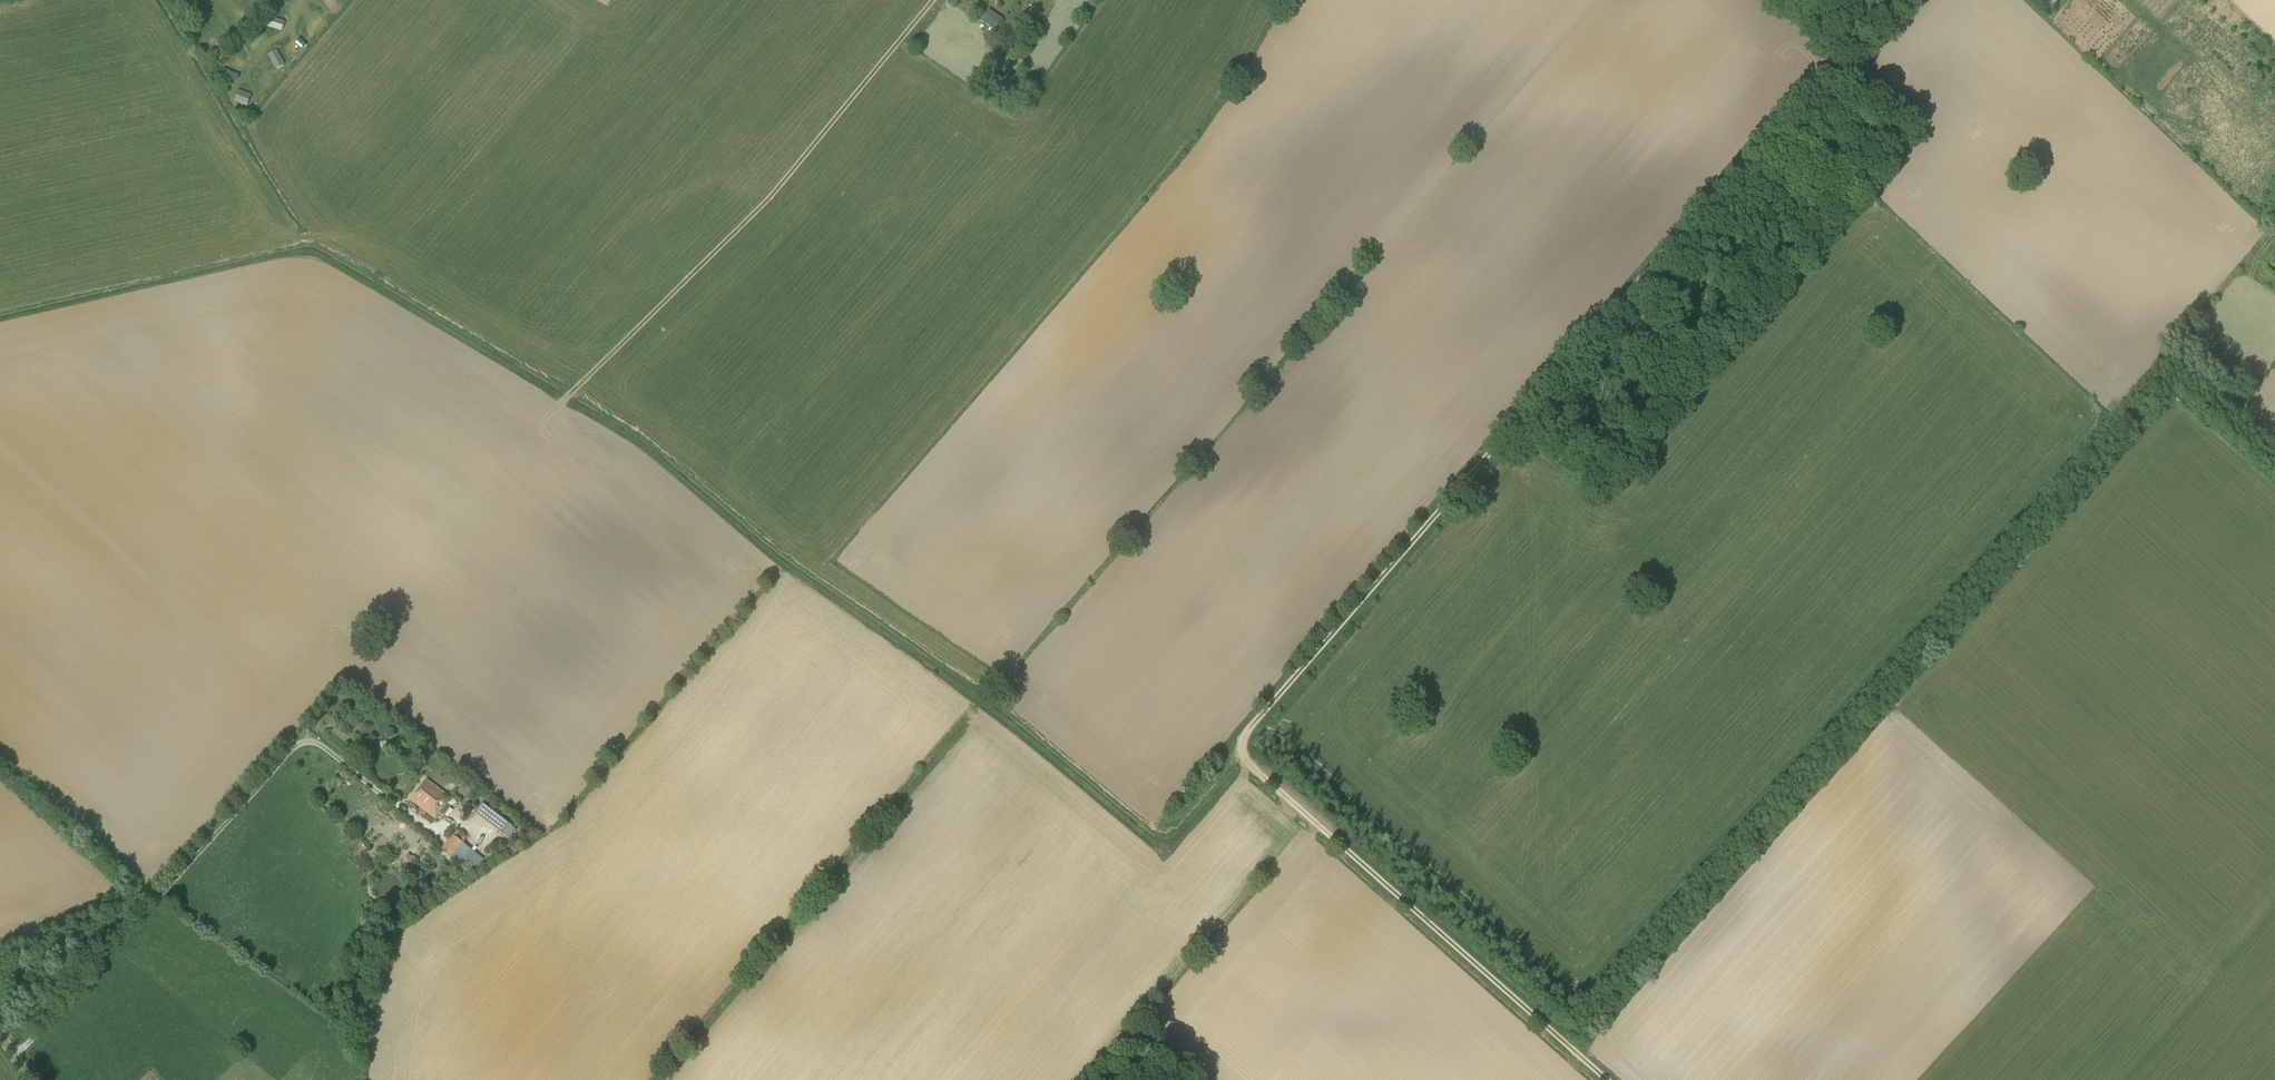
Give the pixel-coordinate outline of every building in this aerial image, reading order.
[(994,31),(1002,19),(989,10),(980,22),(994,31)] [(240,89),(235,100),(249,105),(253,95),(240,89)] [(451,809),(450,806),(447,804),(451,798),(427,780),(411,801),(435,819),(439,814),(442,816),(445,816),(451,809)] [(517,830),(510,825),(502,835),(509,840),(517,830)] [(464,844),(452,835),(441,850),(453,859),(464,844)] [(413,870),(420,861),(413,855),(411,857),(409,855),(403,862),(413,870)]
